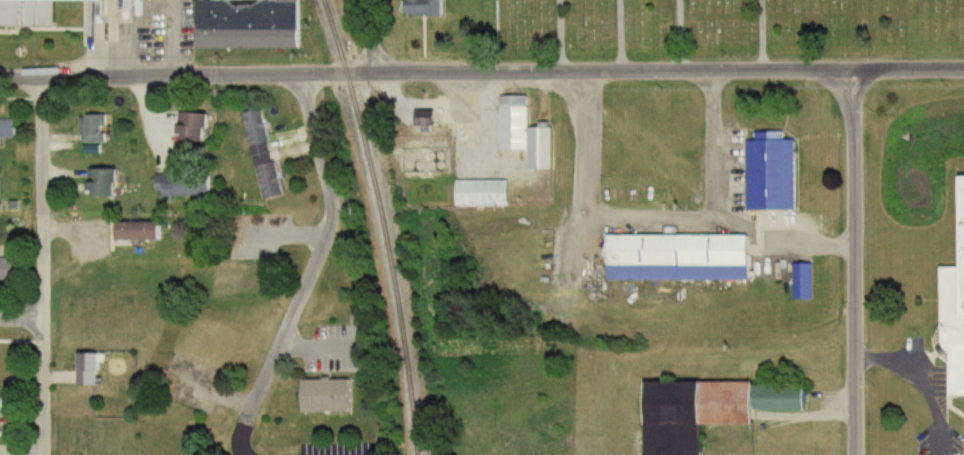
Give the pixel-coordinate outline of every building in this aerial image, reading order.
[(60,26),(60,1),(92,0),(0,0),(0,27),(60,26)] [(202,50),(305,48),(304,0),(201,0),(202,50)] [(399,16),(434,16),(434,0),(399,0),(399,16)] [(524,171),(547,171),(548,127),(524,127),(524,96),(495,96),(495,151),(524,151),(524,171)] [(267,201),(287,196),(269,109),(248,114),(267,201)] [(426,112),(411,112),(411,126),(426,126),(426,112)] [(217,113),(186,113),(186,140),(217,140),(217,113)] [(83,116),(83,142),(110,142),(110,116),(83,116)] [(6,139),(20,139),(20,119),(0,119),(0,146),(6,146),(6,139)] [(791,210),(791,141),(782,141),(782,133),(751,133),(751,143),(743,143),(743,211),(791,210)] [(126,169),(94,169),(94,196),(126,196),(126,169)] [(159,196),(217,197),(218,172),(159,171),(159,196)] [(504,182),(451,182),(451,207),(504,207),(504,182)] [(124,241),(170,241),(170,222),(124,222),(124,241)] [(601,237),(601,267),(742,267),(742,237),(601,237)] [(17,281),(17,256),(0,256),(0,281),(17,281)] [(790,265),(790,301),(810,301),(810,265),(790,265)] [(942,267),(942,343),(952,353),(951,395),(963,395),(963,266),(942,267)] [(106,386),(105,354),(81,354),(81,386),(106,386)] [(345,412),(344,379),(295,380),(296,413),(345,412)] [(694,426),(746,426),(746,412),(803,412),(803,384),(637,384),(637,454),(694,454),(694,426)]
